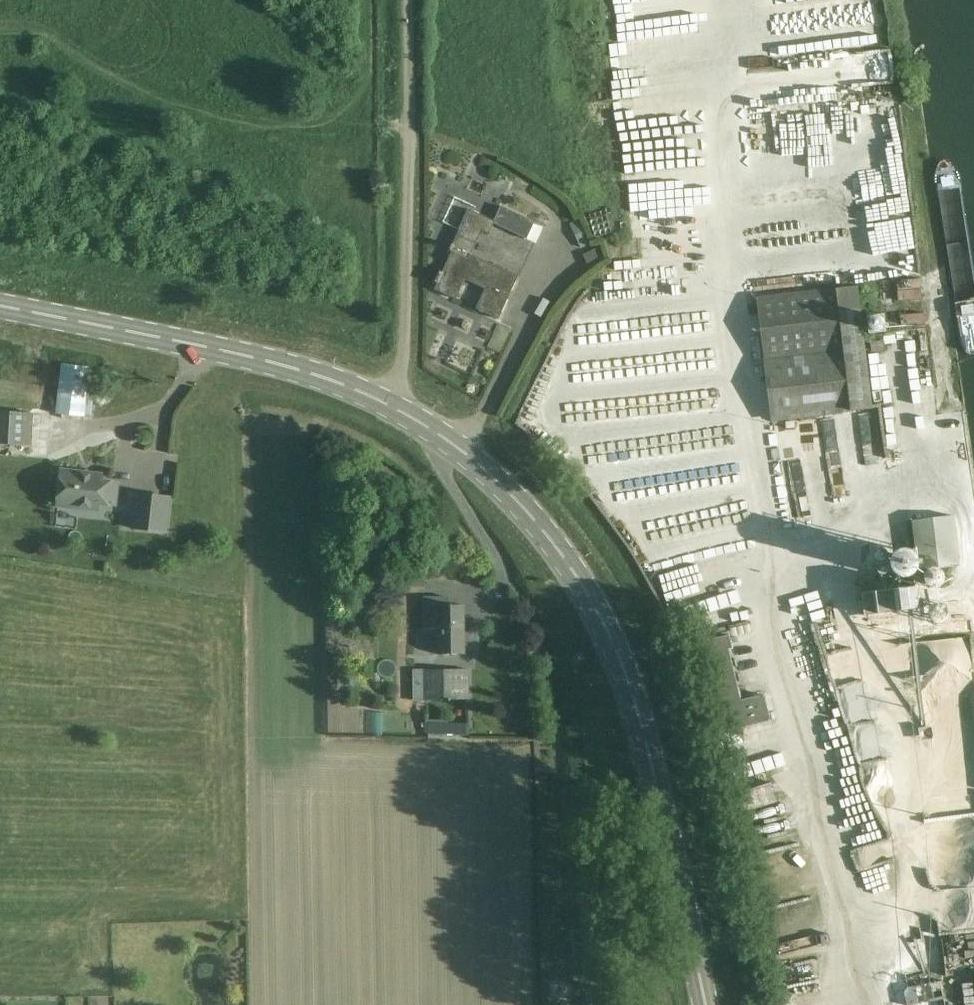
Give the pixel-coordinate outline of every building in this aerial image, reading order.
[(913,236),(902,143),(876,146),(884,211),(879,211),(881,225),(892,223),(894,239),(913,236)] [(501,206),(493,221),(495,221),(494,223),(526,239),(535,222),(501,206)] [(437,283),(434,289),(454,298),(464,275),(489,287),(478,309),(498,319),(507,301),(518,276),(471,254),(481,231),(489,234),(494,223),(495,221),(493,221),(469,209),(440,271),(435,282),(437,283)] [(590,243),(579,219),(569,223),(581,248),(590,243)] [(597,248),(584,254),(587,263),(601,257),(597,248)] [(895,280),(899,301),(923,297),(920,276),(895,280)] [(871,408),(857,287),(758,299),(773,420),(871,408)] [(90,366),(62,363),(56,414),(84,417),(90,366)] [(0,411),(0,442),(32,444),(34,414),(0,411)] [(102,475),(61,471),(56,511),(100,514),(100,506),(114,507),(117,483),(101,481),(102,475)] [(170,497),(136,493),(132,528),(166,533),(170,497)] [(959,565),(953,516),(912,521),(918,569),(959,565)] [(864,593),(861,593),(864,616),(877,614),(896,612),(923,608),(921,586),(895,589),(893,578),(873,580),(873,585),(863,586),(864,593)] [(449,604),(449,597),(424,597),(425,628),(438,628),(438,654),(464,654),(463,605),(452,605),(452,604),(449,604)] [(729,635),(697,642),(719,733),(770,721),(764,694),(741,700),(729,649),(732,648),(729,635)] [(448,669),(424,670),(424,700),(448,699),(468,699),(468,669),(448,669)] [(425,719),(425,733),(449,734),(468,734),(468,723),(448,722),(449,720),(425,719)] [(741,812),(775,801),(769,782),(735,793),(741,812)] [(933,895),(935,907),(973,900),(973,888),(933,895)]
